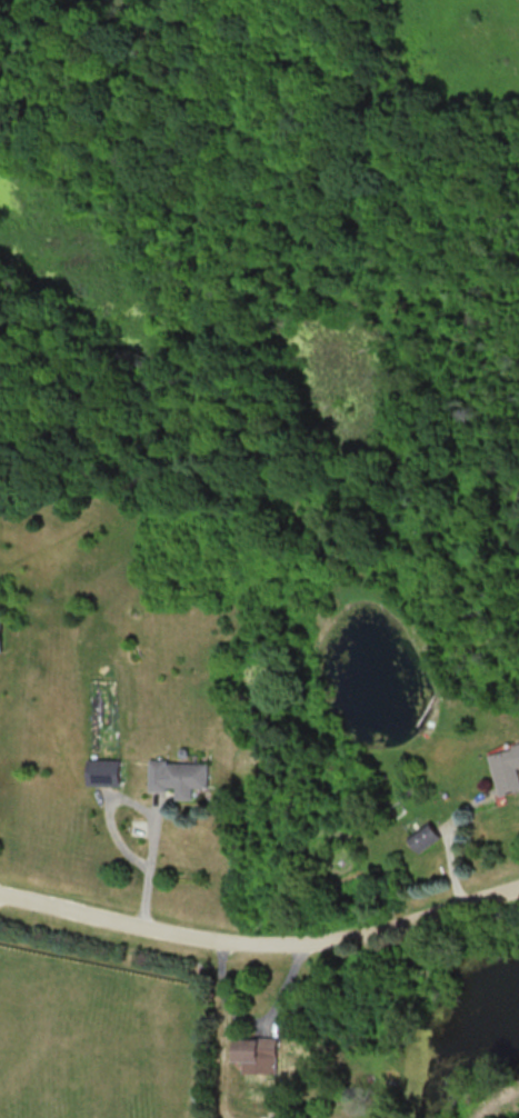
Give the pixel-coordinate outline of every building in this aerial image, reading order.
[(498,796),(518,791),(518,775),(517,767),(518,766),(518,745),(488,752),(498,796)] [(120,759),(88,758),(87,785),(119,786),(120,759)] [(149,789),(176,789),(176,799),(193,799),(193,787),(208,787),(209,762),(150,761),(149,789)] [(418,852),(439,836),(429,823),(408,840),(418,852)] [(280,1038),(238,1037),(238,1060),(246,1061),(245,1073),(279,1074),(280,1038)]
